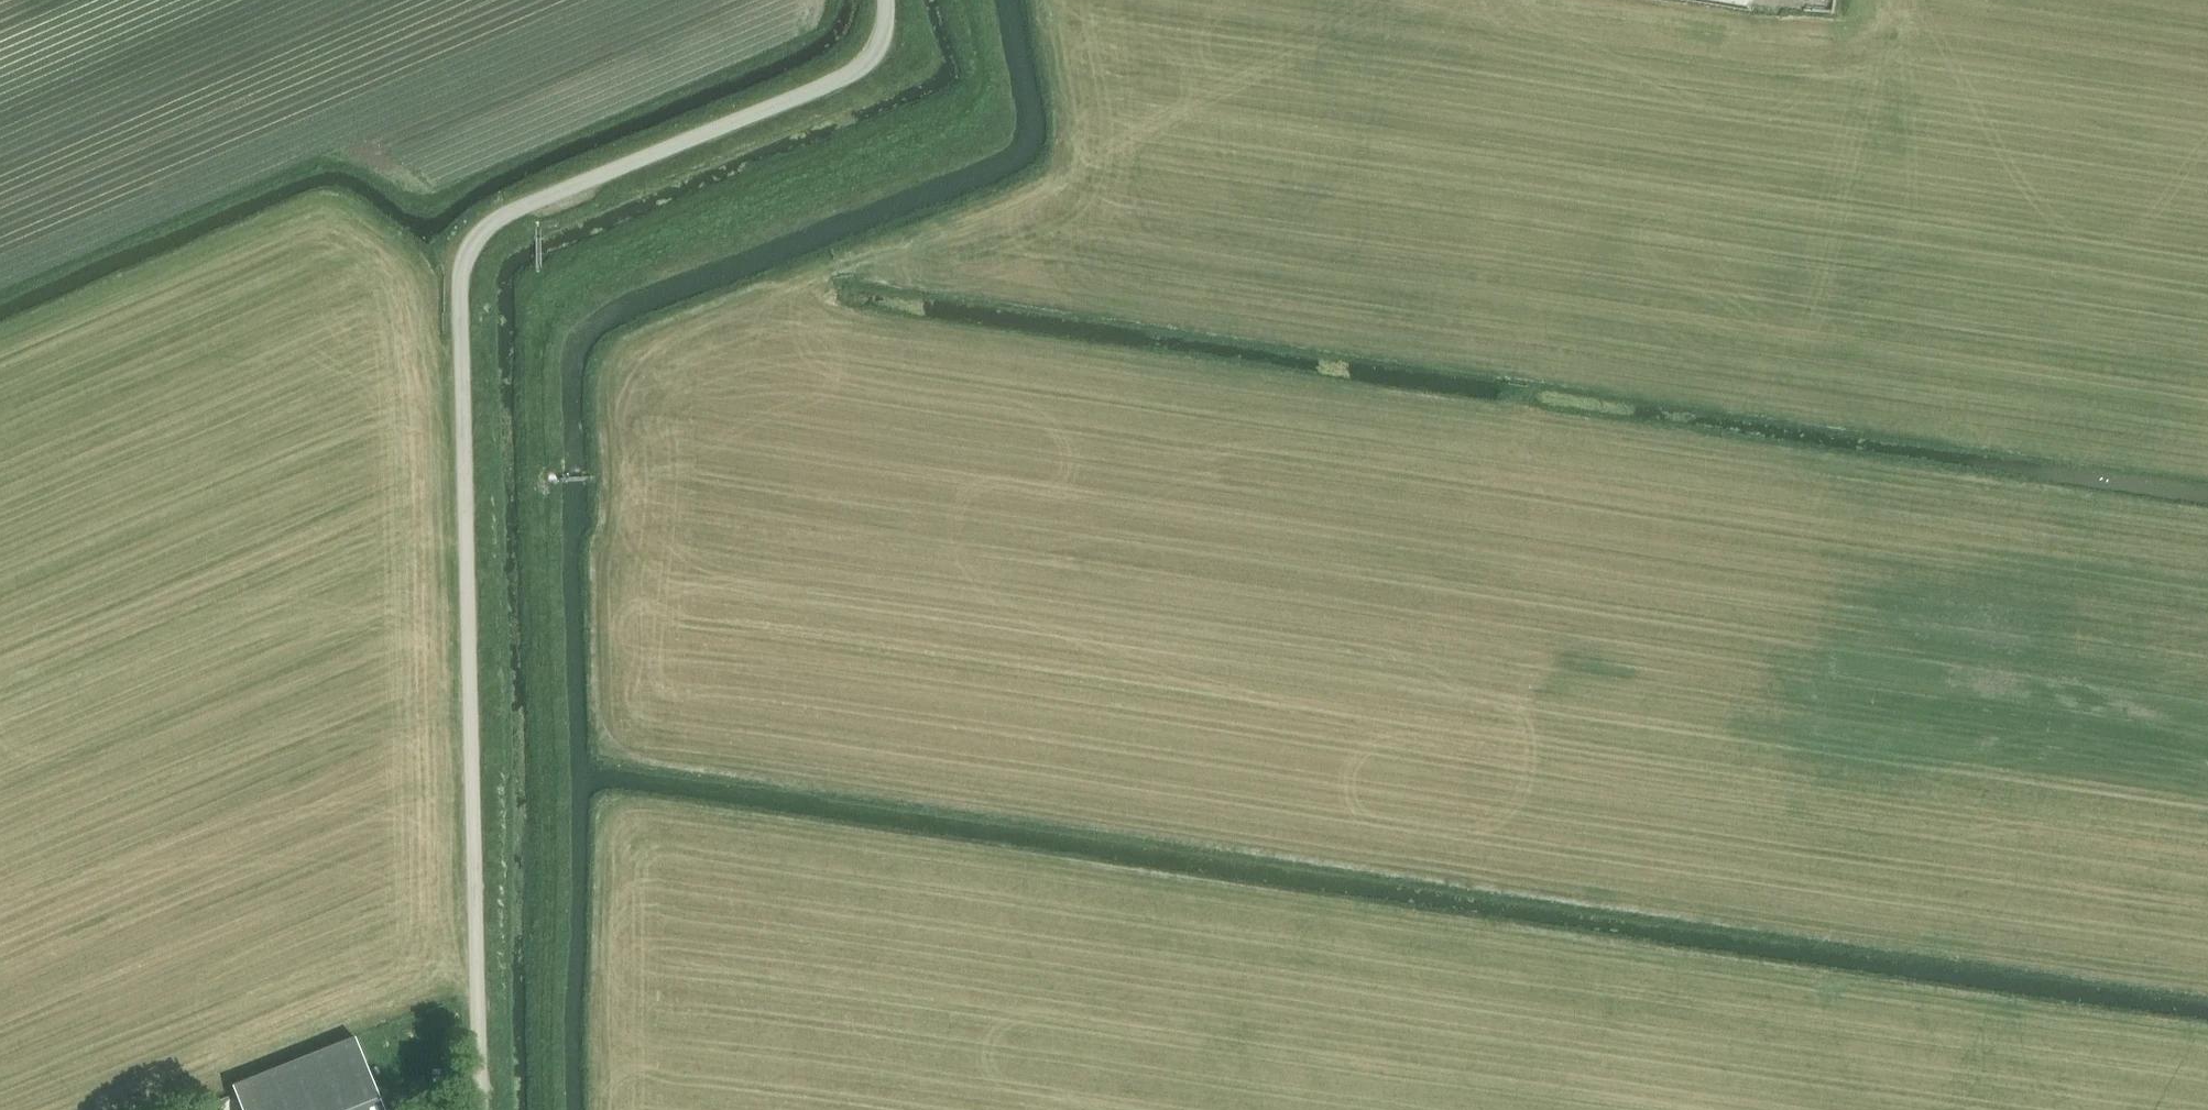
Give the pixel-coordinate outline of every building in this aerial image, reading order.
[(1839,15),(1850,14),(1849,0),(1839,0),(1839,15)] [(233,1087),(243,1109),(385,1109),(356,1038),(233,1087)]
